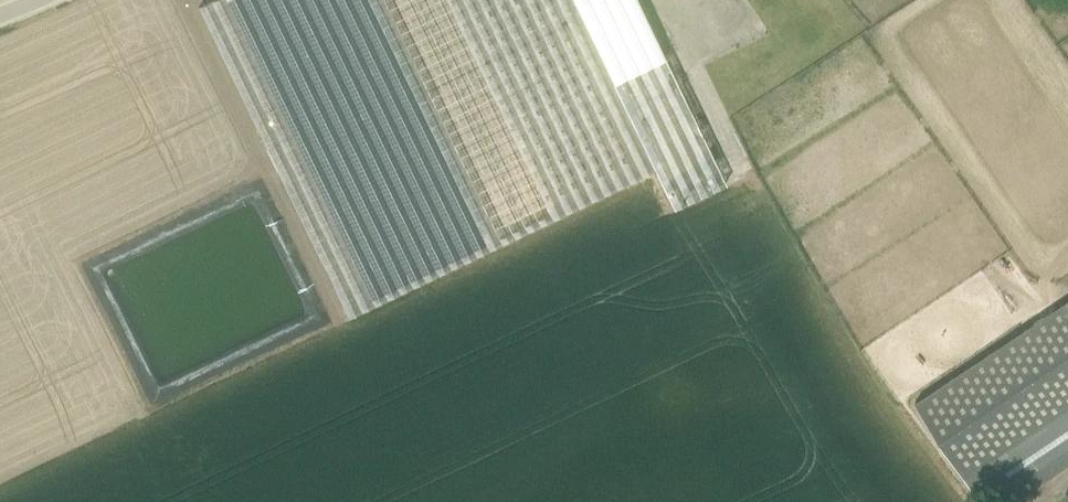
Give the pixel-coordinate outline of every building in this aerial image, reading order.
[(670,67),(638,0),(214,0),(199,7),(349,317),(656,170),(675,209),(727,183),(670,67)] [(966,478),(982,501),(1005,501),(1008,500),(1003,493),(1067,450),(1067,302),(916,403),(966,478)]
